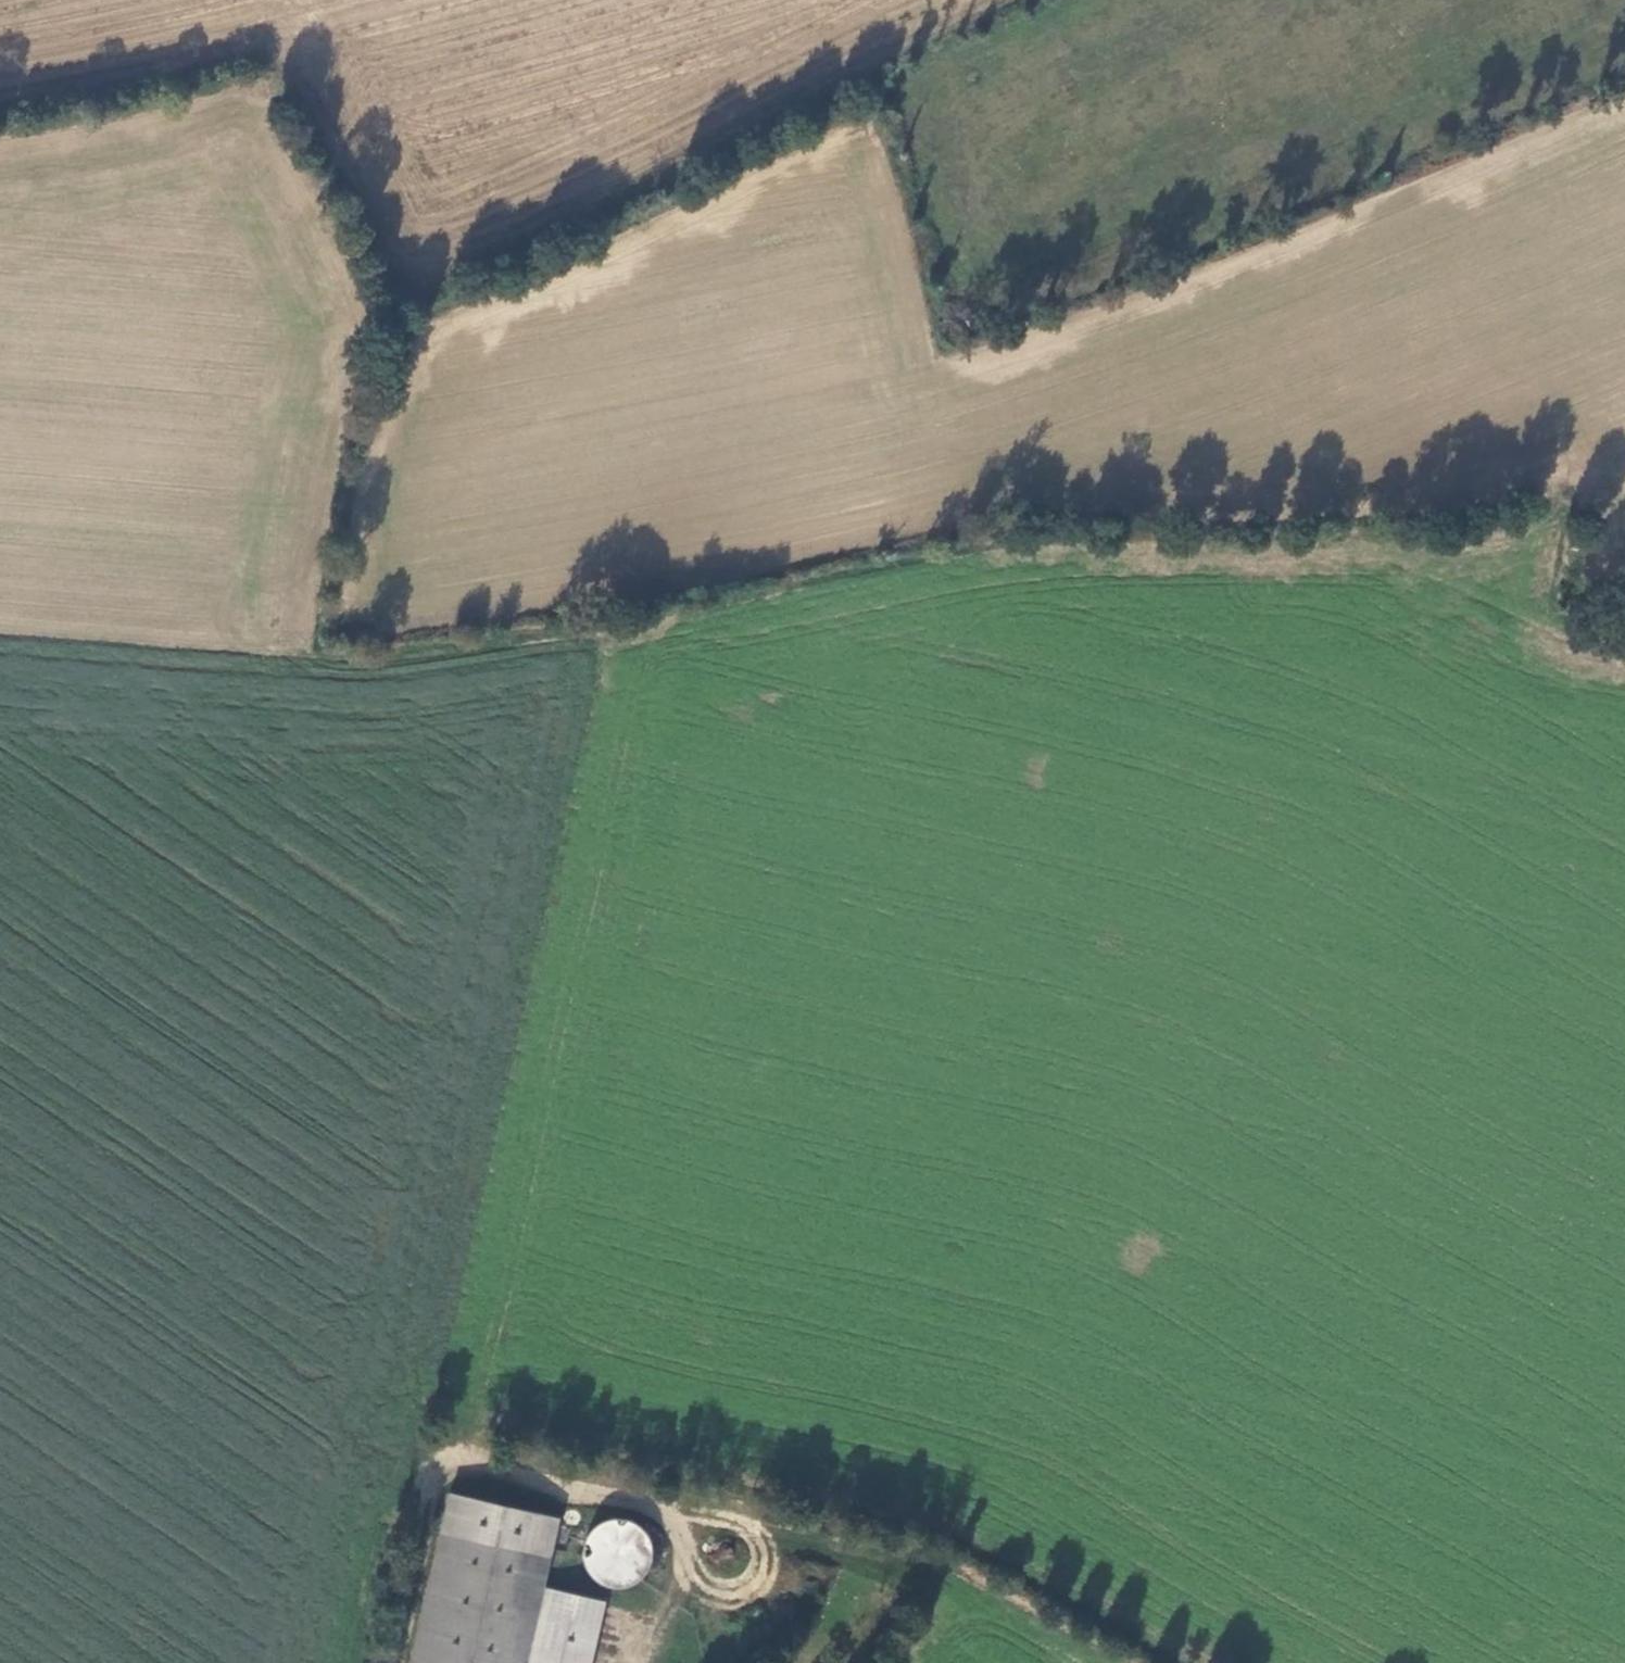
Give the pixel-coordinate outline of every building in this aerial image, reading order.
[(414,1662),(530,1662),(564,1516),(454,1489),(414,1662)] [(579,1533),(598,1589),(654,1570),(635,1514),(579,1533)]
